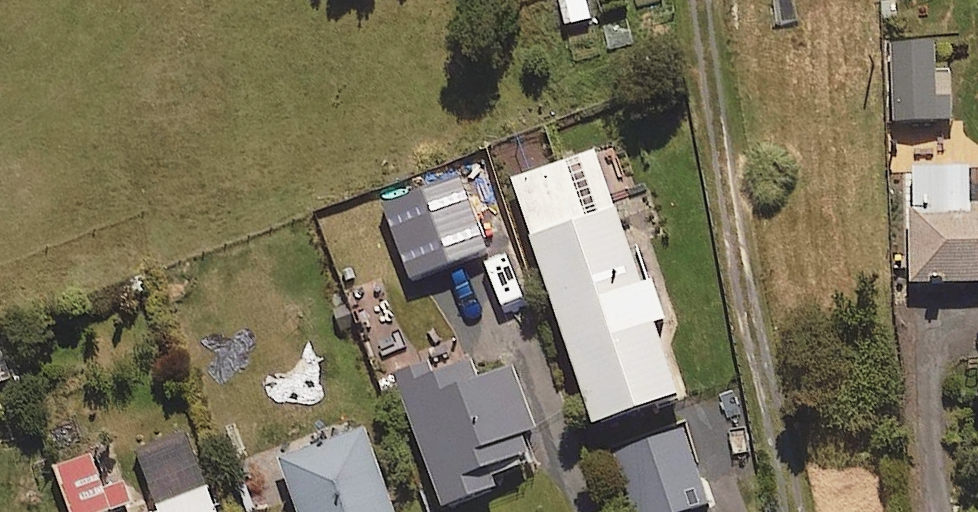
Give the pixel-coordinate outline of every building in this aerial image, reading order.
[(933,46),(890,49),(897,128),(884,129),(886,152),(909,151),(907,127),(954,124),(949,74),(936,75),(933,46)] [(662,284),(651,288),(603,154),(515,185),(603,434),(693,402),(667,328),(677,324),(662,284)] [(912,173),(911,288),(977,289),(977,173),(912,173)] [(370,289),(425,268),(407,221),(352,241),(370,289)] [(484,384),(476,364),(437,379),(433,368),(402,380),(453,511),(456,511),(506,492),(499,473),(537,458),(529,439),(545,433),(520,370),(484,384)] [(374,435),(287,466),(304,511),(402,511),(374,435)] [(192,437),(142,457),(163,511),(221,511),(192,437)] [(109,494),(95,456),(60,470),(76,511),(120,511),(136,506),(128,487),(109,494)]
